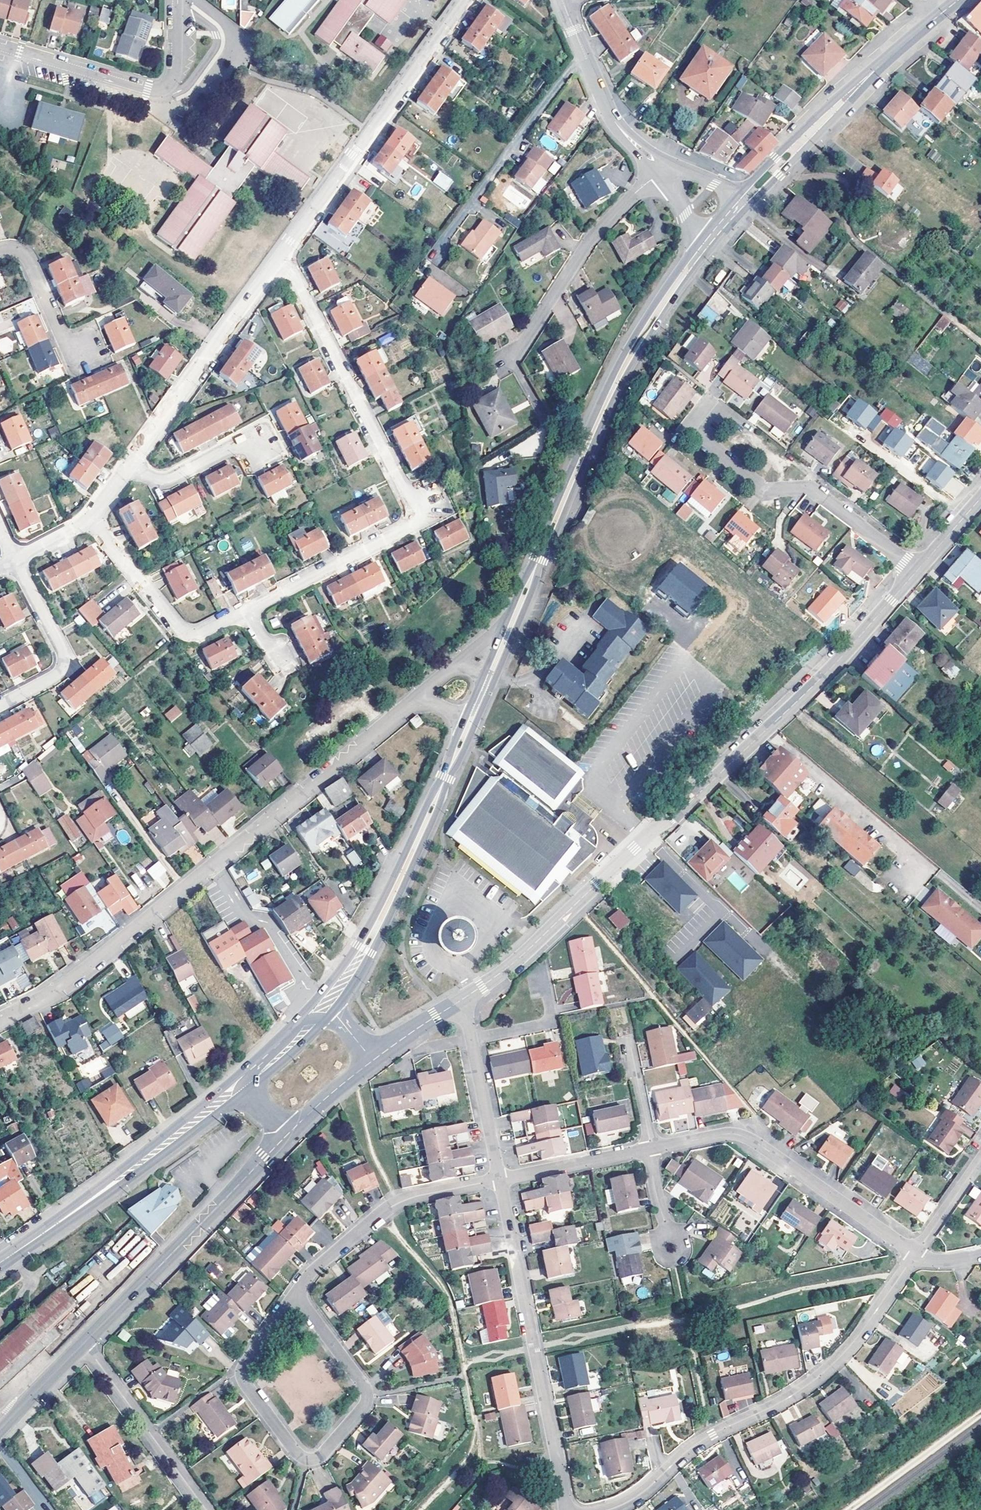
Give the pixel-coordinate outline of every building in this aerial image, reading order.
[(10,21),(25,25),(32,0),(22,0),(0,0),(0,15),(11,17),(10,21)] [(270,20),(289,35),(320,0),(288,0),(270,20)] [(339,3),(315,35),(330,46),(333,41),(342,47),(340,50),(373,74),(385,58),(357,38),(374,15),(387,24),(403,3),(399,0),(341,0),(339,3)] [(801,2),(811,9),(815,4),(811,0),(803,0),(801,2)] [(877,12),(863,0),(835,0),(831,5),(837,10),(840,7),(865,27),(877,12)] [(880,13),(891,0),(863,0),(877,12),(880,13)] [(474,26),(491,38),(496,31),(503,36),(515,20),(491,3),(474,26)] [(62,30),(68,31),(78,34),(84,12),(67,7),(66,11),(56,9),(50,29),(61,32),(62,30)] [(605,41),(622,30),(606,7),(590,19),(605,41)] [(968,22),(980,35),(980,8),(975,14),(968,22)] [(102,9),(99,20),(106,22),(109,11),(102,9)] [(144,41),(147,42),(152,25),(151,24),(153,17),(133,10),(125,35),(124,34),(118,53),(138,59),(142,45),(144,41)] [(240,27),(244,30),(255,14),(241,13),(240,27)] [(789,18),(785,24),(791,28),(795,22),(789,18)] [(491,38),(474,26),(463,42),(472,49),(470,52),(484,62),(488,61),(496,49),(488,43),(491,38)] [(636,28),(630,32),(636,41),(642,37),(636,28)] [(622,30),(605,41),(619,63),(636,52),(622,30)] [(374,43),(387,52),(393,42),(380,34),(374,43)] [(802,57),(822,77),(843,56),(823,36),(802,57)] [(971,76),(980,64),(980,43),(974,38),(963,51),(966,53),(956,65),(957,65),(961,68),(971,76)] [(263,44),(258,40),(251,50),(256,53),(263,44)] [(702,50),(681,81),(708,100),(729,69),(702,50)] [(954,62),(956,65),(966,53),(963,51),(954,62)] [(644,56),(628,77),(643,88),(646,84),(654,90),(667,72),(644,56)] [(957,65),(949,74),(954,78),(961,68),(957,65)] [(976,80),(971,76),(961,68),(954,78),(949,74),(934,92),(952,106),(954,108),(976,80)] [(442,70),(430,87),(446,99),(453,104),(467,86),(455,77),(454,79),(442,70)] [(446,99),(430,87),(418,104),(434,116),(446,99)] [(775,99),(789,111),(798,100),(784,88),(775,99)] [(938,125),(952,106),(934,92),(919,110),(921,112),(938,125)] [(732,110),(747,119),(755,124),(760,128),(773,108),(759,98),(755,104),(742,95),(732,110)] [(892,113),(890,112),(886,116),(905,132),(921,112),(919,110),(902,96),(895,105),(897,107),(892,113)] [(38,106),(32,127),(76,141),(83,119),(38,106)] [(154,155),(183,176),(185,174),(196,181),(156,236),(193,262),(236,203),(230,199),(254,166),(297,197),(310,179),(273,152),(287,133),(251,107),(224,143),(231,147),(215,169),(169,135),(154,155)] [(550,128),(541,141),(557,152),(576,125),(558,112),(548,126),(550,128)] [(731,136),(738,143),(755,124),(747,119),(731,136)] [(771,121),(763,130),(774,137),(781,130),(771,121)] [(539,139),(541,141),(550,128),(548,126),(539,139)] [(736,168),(740,170),(773,138),(774,137),(763,130),(761,128),(746,143),(754,152),(736,168)] [(698,152),(722,162),(736,147),(716,130),(698,152)] [(386,148),(402,160),(406,154),(411,157),(419,146),(398,131),(386,148)] [(740,170),(745,173),(746,173),(758,161),(778,142),(773,138),(740,170)] [(402,160),(386,148),(373,165),(390,176),(402,160)] [(927,156),(935,162),(940,154),(932,148),(927,156)] [(524,164),(518,172),(511,181),(528,193),(550,163),(531,149),(522,163),(524,164)] [(555,175),(561,166),(554,161),(548,170),(555,175)] [(516,171),(518,172),(524,164),(522,163),(516,171)] [(860,178),(885,198),(897,183),(882,172),(876,180),(874,178),(875,177),(866,170),(860,178)] [(432,182),(446,191),(454,180),(439,171),(432,182)] [(595,172),(572,185),(585,209),(608,195),(595,172)] [(540,177),(531,189),(538,193),(547,181),(540,177)] [(546,190),(547,193),(554,183),(553,181),(546,190)] [(550,198),(559,192),(554,183),(547,193),(550,198)] [(357,222),(365,228),(380,208),(367,198),(365,201),(353,192),(340,209),(357,222)] [(809,253),(832,226),(798,198),(782,215),(791,223),(793,220),(803,229),(802,231),(807,236),(804,238),(803,236),(797,243),(809,253)] [(57,213),(63,218),(69,211),(63,205),(57,213)] [(357,222),(340,209),(329,226),(345,238),(357,222)] [(909,244),(911,240),(912,236),(911,229),(909,225),(906,221),(901,218),(894,217),(887,218),(883,220),(880,223),(877,229),(876,236),(877,240),(878,242),(880,246),(884,249),(888,251),(892,252),(897,252),(903,250),(907,247),(909,244)] [(482,225),(473,236),(472,238),(473,239),(471,242),(467,240),(461,249),(479,262),(490,247),(498,236),(482,225)] [(541,251),(544,258),(559,249),(548,229),(514,248),(522,262),(541,251)] [(654,248),(646,234),(630,242),(627,236),(612,244),(624,265),(654,248)] [(769,265),(772,267),(788,280),(789,280),(795,273),(801,278),(810,267),(784,245),(777,255),(769,265)] [(490,247),(479,262),(482,264),(493,249),(490,247)] [(882,267),(866,254),(845,281),(861,294),(882,267)] [(57,288),(76,280),(75,279),(82,276),(76,262),(69,265),(67,260),(48,268),(57,288)] [(327,260),(309,270),(322,294),(340,285),(327,260)] [(776,295),(788,280),(772,267),(766,275),(763,273),(758,280),(774,293),(776,295)] [(155,270),(145,282),(168,301),(166,304),(165,305),(177,315),(190,298),(155,270)] [(76,280),(57,288),(65,307),(84,299),(76,280)] [(774,293),(758,280),(743,298),(759,311),(774,293)] [(439,292),(441,289),(429,281),(427,284),(439,292)] [(158,298),(166,304),(168,301),(145,282),(140,289),(155,301),(158,298)] [(439,292),(427,284),(416,299),(442,318),(455,300),(441,289),(439,292)] [(617,309),(607,290),(594,297),(589,288),(576,295),(595,331),(607,325),(603,318),(617,309)] [(846,313),(850,304),(840,299),(835,308),(846,313)] [(353,343),(370,334),(365,324),(361,326),(349,303),(331,312),(344,337),(349,334),(353,343)] [(698,318),(714,330),(724,318),(706,304),(698,318)] [(175,317),(177,315),(165,305),(163,307),(175,317)] [(273,319),(286,312),(284,307),(279,305),(269,310),(273,319)] [(501,306),(470,324),(482,345),(513,328),(501,306)] [(901,321),(909,312),(904,308),(896,317),(901,321)] [(286,312),(273,319),(284,340),(302,331),(292,310),(286,312)] [(115,354),(133,345),(123,321),(125,320),(122,313),(113,317),(116,324),(104,329),(115,354)] [(934,326),(941,332),(950,321),(943,315),(934,326)] [(28,349),(47,341),(36,317),(17,325),(28,349)] [(746,356),(754,362),(770,341),(750,325),(743,334),(746,336),(736,348),(740,351),(746,356)] [(390,332),(378,338),(381,345),(393,339),(390,332)] [(734,346),(736,348),(746,336),(743,334),(734,346)] [(47,341),(28,349),(39,374),(57,366),(47,341)] [(232,360),(249,372),(261,355),(244,342),(232,360)] [(562,342),(542,353),(558,382),(578,371),(562,342)] [(700,344),(686,363),(703,376),(718,357),(700,344)] [(150,370),(166,382),(182,360),(166,348),(150,370)] [(733,360),(740,365),(746,356),(740,351),(733,360)] [(136,366),(142,363),(138,354),(132,356),(136,366)] [(366,381),(385,372),(375,354),(357,363),(366,381)] [(249,372),(232,360),(220,376),(237,388),(249,372)] [(738,367),(740,365),(733,360),(721,376),(727,381),(725,384),(748,401),(761,384),(738,367)] [(318,361),(299,370),(312,395),(330,385),(318,361)] [(120,366),(95,377),(103,396),(128,385),(120,366)] [(661,387),(669,372),(659,367),(652,382),(661,387)] [(968,386),(975,375),(967,369),(959,380),(968,386)] [(402,405),(385,372),(366,381),(376,400),(382,397),(389,412),(402,405)] [(36,377),(29,380),(33,388),(40,385),(36,377)] [(79,406),(103,396),(95,377),(70,387),(79,406)] [(688,399),(691,402),(696,396),(677,381),(656,406),(672,419),(677,413),(688,399)] [(498,390),(507,407),(509,405),(499,386),(481,396),(483,399),(498,390)] [(980,412),(980,405),(979,404),(958,387),(952,394),(957,399),(950,407),(971,423),(972,424),(980,412)] [(508,410),(507,407),(498,390),(483,399),(473,404),(491,436),(510,426),(503,413),(508,410)] [(945,403),(950,407),(957,399),(952,394),(945,403)] [(770,397),(757,414),(788,436),(799,420),(770,397)] [(688,399),(677,413),(680,415),(691,402),(688,399)] [(834,415),(841,406),(833,400),(825,409),(834,415)] [(873,433),(883,421),(879,418),(859,402),(846,418),(855,424),(856,422),(866,430),(867,429),(873,433)] [(290,438),(308,428),(296,404),(277,414),(290,438)] [(198,423),(207,442),(239,425),(240,421),(231,405),(198,423)] [(503,413),(510,426),(515,423),(508,410),(503,413)] [(893,429),(899,422),(885,411),(879,418),(883,421),(893,429)] [(19,418),(0,426),(11,451),(30,443),(19,418)] [(933,452),(941,442),(938,439),(946,430),(931,419),(916,438),(933,452)] [(856,422),(855,424),(864,432),(866,430),(856,422)] [(184,454),(207,442),(198,423),(174,436),(169,443),(175,455),(183,451),(184,454)] [(969,449),(974,443),(977,439),(980,442),(980,441),(980,431),(972,424),(971,423),(957,440),(969,449)] [(308,428),(290,438),(302,461),(320,452),(312,436),(320,432),(316,424),(308,428)] [(403,453),(421,444),(411,425),(393,434),(403,453)] [(47,431),(51,441),(59,437),(55,428),(47,431)] [(645,429),(631,445),(651,462),(664,446),(645,429)] [(910,462),(920,450),(895,431),(883,446),(892,453),(893,451),(903,458),(904,458),(910,462)] [(355,434),(337,443),(349,468),(367,458),(355,434)] [(820,434),(807,452),(829,468),(842,451),(820,434)] [(543,437),(511,440),(512,457),(544,455),(543,437)] [(957,440),(956,438),(948,447),(941,442),(933,452),(940,458),(939,458),(957,472),(957,471),(963,464),(966,466),(975,454),(969,449),(957,440)] [(421,444),(403,453),(412,471),(431,462),(421,444)] [(82,462),(99,474),(111,457),(94,445),(82,462)] [(509,450),(482,462),(485,468),(512,456),(509,450)] [(893,451),(892,453),(901,461),(903,458),(893,451)] [(657,458),(661,462),(667,455),(663,452),(657,458)] [(692,476),(667,455),(661,462),(657,467),(653,472),(678,493),(692,476)] [(653,463),(657,467),(661,462),(657,458),(653,463)] [(846,479),(855,487),(866,495),(879,478),(858,462),(857,465),(849,458),(836,476),(844,482),(846,479)] [(99,474),(82,462),(70,479),(86,491),(99,474)] [(942,493),(954,477),(938,464),(927,478),(932,482),(930,484),(942,493)] [(238,468),(232,471),(230,467),(206,479),(216,497),(240,485),(236,478),(242,476),(238,468)] [(259,479),(269,497),(292,486),(282,467),(259,479)] [(487,506),(506,504),(504,487),(514,486),(513,471),(484,474),(487,506)] [(28,500),(17,475),(0,483),(0,488),(9,508),(28,500)] [(853,489),(855,487),(846,479),(844,482),(853,489)] [(705,482),(692,497),(714,515),(727,500),(705,482)] [(902,510),(900,513),(911,522),(926,503),(902,485),(890,502),(902,510)] [(163,514),(167,522),(201,504),(192,486),(158,504),(163,514)] [(661,496),(672,503),(676,495),(666,488),(661,496)] [(28,500),(9,508),(19,532),(38,524),(28,500)] [(359,509),(369,528),(387,519),(378,500),(359,509)] [(888,504),(900,513),(902,510),(890,502),(888,504)] [(694,511),(686,504),(677,514),(685,521),(694,511)] [(129,532),(147,523),(137,505),(119,514),(129,532)] [(183,515),(187,522),(207,512),(203,505),(183,515)] [(350,537),(369,528),(359,509),(341,519),(350,537)] [(739,514),(726,529),(736,538),(731,544),(742,553),(759,532),(739,514)] [(808,515),(794,531),(819,552),(832,536),(808,515)] [(435,534),(445,551),(471,538),(462,520),(435,534)] [(147,523),(129,532),(138,550),(156,541),(147,523)] [(295,542),(304,560),(328,548),(319,530),(295,542)] [(392,555),(401,573),(426,561),(417,543),(392,555)] [(789,559),(777,549),(763,564),(775,574),(774,576),(786,587),(800,571),(792,564),(791,565),(787,561),(789,559)] [(847,549),(837,561),(839,563),(835,568),(857,588),(872,571),(847,549)] [(67,562),(77,580),(100,568),(90,550),(67,562)] [(969,591),(973,587),(980,593),(980,564),(966,551),(942,579),(955,591),(961,583),(969,591)] [(265,557),(269,566),(274,563),(270,555),(265,557)] [(246,567),(255,585),(274,575),(269,566),(265,557),(251,564),(246,567)] [(167,576),(182,568),(178,560),(163,568),(167,576)] [(53,593),(77,580),(67,562),(43,574),(53,593)] [(352,576),(361,594),(385,582),(376,564),(352,576)] [(182,568),(167,576),(179,600),(197,591),(185,566),(182,568)] [(237,594),(255,585),(246,567),(228,576),(237,594)] [(680,567),(657,594),(667,602),(670,599),(678,606),(676,609),(689,620),(711,593),(680,567)] [(337,606),(361,594),(352,576),(328,588),(337,606)] [(226,606),(236,602),(232,590),(221,593),(216,577),(207,580),(217,609),(226,606)] [(980,595),(980,593),(973,587),(969,591),(978,599),(980,595)] [(935,591),(918,610),(940,629),(956,611),(935,591)] [(824,595),(804,619),(819,632),(839,608),(824,595)] [(0,604),(0,619),(6,631),(25,621),(13,597),(7,600),(0,604)] [(78,611),(93,629),(100,623),(119,647),(132,636),(126,628),(140,617),(127,601),(105,619),(91,601),(89,603),(78,611)] [(609,601),(602,611),(604,612),(612,603),(609,601)] [(617,674),(612,670),(608,667),(615,660),(626,645),(635,652),(648,634),(649,630),(630,614),(626,615),(612,603),(604,612),(602,611),(595,620),(611,633),(598,648),(599,652),(583,671),(587,675),(584,679),(563,662),(548,682),(555,688),(553,690),(564,699),(566,697),(576,706),(575,708),(589,720),(591,718),(600,707),(597,704),(608,690),(605,688),(617,674)] [(74,619),(79,626),(85,622),(80,614),(74,619)] [(314,627),(320,624),(316,616),(310,618),(314,627)] [(270,620),(273,628),(281,625),(277,617),(270,620)] [(292,627),(301,646),(320,637),(325,634),(320,624),(314,627),(310,618),(292,627)] [(888,647),(862,676),(894,704),(920,674),(902,659),(923,633),(908,620),(897,632),(885,644),(888,647)] [(323,643),(328,640),(331,638),(328,632),(325,634),(320,637),(323,643)] [(320,637),(301,646),(310,664),(322,658),(323,661),(336,655),(328,640),(323,643),(320,637)] [(228,639),(203,651),(212,670),(237,657),(228,639)] [(31,656),(37,653),(33,646),(3,662),(13,679),(36,667),(31,656)] [(200,660),(196,663),(206,676),(210,672),(200,660)] [(608,667),(612,670),(619,663),(615,660),(608,667)] [(941,669),(951,679),(960,670),(950,660),(941,669)] [(82,678),(95,694),(115,677),(103,662),(82,678)] [(257,705),(272,691),(259,676),(243,689),(257,705)] [(75,711),(81,706),(95,694),(82,678),(62,695),(64,698),(58,703),(72,719),(78,714),(75,711)] [(272,691),(257,705),(270,720),(286,707),(272,691)] [(862,724),(866,728),(885,706),(867,691),(849,712),(845,708),(837,717),(855,733),(862,724)] [(175,705),(164,714),(171,723),(182,713),(175,705)] [(75,711),(78,714),(84,709),(81,706),(75,711)] [(148,709),(142,714),(145,718),(151,713),(148,709)] [(6,723),(14,739),(44,724),(38,713),(32,716),(30,711),(6,723)] [(415,717),(409,722),(415,729),(423,723),(419,718),(418,717),(415,717)] [(14,739),(6,723),(0,726),(0,747),(7,743),(9,747),(17,743),(14,739)] [(862,724),(855,733),(859,736),(866,728),(862,724)] [(183,738),(199,757),(213,745),(197,726),(183,738)] [(590,827),(593,822),(577,809),(572,805),(580,795),(582,792),(583,781),(581,780),(584,776),(523,727),(513,740),(510,737),(489,753),(497,759),(494,763),(500,768),(498,771),(493,767),(490,771),(484,766),(480,770),(477,768),(456,817),(459,820),(448,834),(462,845),(520,893),(534,905),(539,900),(542,904),(560,886),(554,880),(563,869),(570,875),(571,876),(586,857),(588,860),(595,854),(596,850),(597,843),(597,838),(595,832),(590,827)] [(97,761),(88,767),(101,782),(109,776),(106,772),(127,755),(112,736),(91,753),(93,756),(97,761)] [(77,737),(72,741),(80,753),(85,749),(77,737)] [(49,744),(52,747),(58,742),(55,739),(49,744)] [(871,751),(877,756),(882,749),(876,744),(871,751)] [(53,747),(38,760),(43,766),(58,753),(53,747)] [(800,780),(806,774),(779,750),(769,761),(770,762),(769,764),(768,765),(766,763),(756,774),(783,798),(789,793),(791,795),(797,787),(807,796),(817,784),(808,776),(802,782),(800,780)] [(261,790),(283,771),(269,755),(247,773),(261,790)] [(85,763),(88,767),(97,761),(93,756),(85,763)] [(368,770),(370,772),(382,761),(380,759),(368,769),(368,770)] [(370,772),(366,775),(358,782),(371,798),(384,787),(388,792),(399,784),(395,779),(397,777),(384,760),(382,761),(370,772)] [(30,783),(42,774),(35,765),(24,774),(29,781),(30,783)] [(53,789),(42,774),(30,783),(40,798),(53,789)] [(338,807),(353,795),(343,780),(327,793),(338,807)] [(952,786),(939,801),(947,808),(961,793),(952,786)] [(217,824),(219,826),(242,808),(228,791),(205,809),(217,824)] [(206,833),(217,824),(205,809),(191,792),(183,798),(187,802),(179,809),(185,816),(178,821),(187,833),(193,828),(198,824),(201,828),(206,833)] [(324,793),(318,796),(323,808),(329,806),(324,793)] [(783,798),(785,801),(791,795),(789,793),(783,798)] [(88,812),(85,814),(86,815),(77,821),(89,838),(98,840),(110,831),(105,824),(115,816),(99,794),(83,805),(88,812)] [(572,805),(593,822),(601,812),(580,795),(572,805)] [(176,804),(179,809),(187,802),(183,798),(176,804)] [(785,801),(783,798),(762,820),(782,839),(796,823),(791,818),(797,812),(785,801)] [(853,826),(820,798),(811,808),(824,820),(822,822),(825,824),(819,831),(831,843),(857,866),(864,858),(867,861),(877,848),(859,832),(857,833),(854,830),(852,829),(853,826)] [(398,818),(405,810),(390,799),(384,808),(398,818)] [(80,807),(85,814),(88,812),(83,805),(80,807)] [(194,842),(187,833),(178,821),(167,807),(158,814),(163,821),(148,832),(167,858),(179,849),(176,846),(182,841),(184,844),(187,847),(194,842)] [(372,824),(365,814),(361,807),(336,826),(341,833),(351,847),(369,833),(366,829),(372,824)] [(334,838),(341,833),(336,826),(325,810),(313,818),(315,820),(311,823),(309,821),(296,830),(312,853),(319,848),(318,846),(333,836),(334,838)] [(61,820),(75,839),(81,835),(68,815),(61,820)] [(816,829),(819,831),(825,824),(822,822),(816,829)] [(193,828),(196,832),(201,828),(198,824),(193,828)] [(757,875),(770,861),(782,848),(758,827),(747,839),(746,838),(733,852),(757,875)] [(187,833),(194,842),(197,839),(193,834),(196,832),(193,828),(187,833)] [(15,843),(25,861),(56,845),(49,833),(41,837),(38,831),(15,843)] [(81,835),(75,839),(82,849),(89,845),(81,835)] [(25,861),(15,843),(0,851),(0,872),(1,874),(25,861)] [(709,843),(687,865),(706,883),(727,860),(709,843)] [(518,897),(520,893),(462,845),(460,849),(518,897)] [(270,859),(282,877),(301,864),(288,847),(270,859)] [(782,848),(770,861),(773,865),(786,851),(782,848)] [(77,864),(84,860),(80,853),(72,857),(77,864)] [(803,861),(809,867),(817,858),(811,853),(803,861)] [(357,869),(363,865),(356,855),(350,859),(357,869)] [(586,857),(571,876),(588,860),(586,857)] [(265,871),(272,866),(268,858),(260,863),(265,871)] [(860,868),(867,861),(864,858),(857,866),(860,868)] [(146,872),(154,882),(165,872),(157,863),(146,872)] [(678,877),(664,864),(647,881),(681,915),(698,897),(678,877)] [(234,879),(241,876),(236,865),(228,868),(234,879)] [(249,883),(260,877),(257,869),(245,875),(249,883)] [(554,880),(560,886),(570,875),(563,869),(554,880)] [(727,877),(739,892),(747,885),(735,871),(727,877)] [(129,915),(138,909),(116,876),(94,891),(107,909),(111,916),(124,908),(129,915)] [(83,925),(107,909),(94,891),(91,886),(67,901),(83,925)] [(491,899),(498,889),(493,886),(486,896),(491,899)] [(243,892),(252,909),(260,904),(251,888),(243,892)] [(326,888),(307,901),(324,923),(335,915),(334,913),(341,908),(326,888)] [(926,909),(971,948),(980,937),(980,927),(962,910),(958,910),(949,904),(949,899),(940,892),(926,909)] [(274,912),(290,935),(312,919),(296,897),(274,912)] [(958,910),(962,910),(949,899),(949,904),(958,910)] [(629,923),(620,912),(610,920),(619,931),(629,923)] [(6,920),(13,930),(19,926),(12,916),(6,920)] [(47,920),(37,925),(42,936),(34,940),(33,938),(23,943),(33,961),(51,951),(51,952),(66,944),(52,917),(47,920)] [(229,931),(245,958),(267,995),(285,984),(286,979),(288,974),(261,930),(251,936),(243,922),(229,931)] [(743,941),(725,923),(706,943),(745,980),(764,960),(743,941)] [(223,970),(245,958),(229,931),(225,924),(203,937),(223,970)] [(449,934),(447,934),(444,937),(443,940),(442,942),(442,946),(444,950),(447,953),(450,954),(454,954),(457,953),(460,951),(462,948),(463,946),(463,941),(461,938),(458,935),(455,934),(452,933),(449,934)] [(179,954),(183,952),(174,936),(170,938),(179,954)] [(589,938),(570,942),(575,970),(572,970),(573,978),(593,974),(596,973),(589,938)] [(17,979),(14,973),(25,968),(15,950),(0,957),(0,987),(17,979)] [(179,954),(176,956),(177,958),(168,963),(179,984),(195,974),(183,952),(179,954)] [(730,991),(696,954),(688,961),(690,962),(688,964),(686,965),(685,964),(677,970),(711,1008),(730,991)] [(599,1006),(593,974),(573,978),(576,994),(574,994),(578,1010),(599,1006)] [(148,998),(138,978),(106,999),(118,1017),(148,998)] [(188,1000),(192,1007),(199,1003),(195,996),(188,1000)] [(702,1019),(711,1012),(703,1003),(684,1019),(693,1030),(704,1021),(702,1019)] [(78,1028),(87,1025),(82,1017),(64,1025),(61,1019),(47,1026),(58,1048),(67,1044),(72,1055),(88,1047),(78,1028)] [(34,1019),(21,1026),(27,1036),(40,1029),(34,1019)] [(100,1035),(105,1043),(120,1032),(116,1025),(100,1035)] [(203,1028),(186,1039),(187,1041),(180,1046),(178,1044),(170,1030),(165,1033),(177,1058),(183,1054),(190,1065),(215,1050),(203,1028)] [(683,1062),(681,1055),(674,1056),(668,1028),(647,1032),(654,1069),(677,1064),(683,1062)] [(99,1046),(102,1050),(123,1037),(120,1032),(105,1043),(99,1046)] [(583,1076),(607,1071),(604,1058),(607,1058),(606,1054),(604,1055),(600,1035),(576,1040),(583,1076)] [(544,1051),(528,1054),(531,1071),(570,1063),(565,1042),(543,1046),(544,1051)] [(8,1044),(0,1048),(0,1069),(16,1062),(8,1044)] [(494,1079),(531,1071),(528,1054),(527,1050),(504,1054),(505,1059),(490,1062),(494,1079)] [(693,1053),(681,1055),(683,1062),(694,1060),(693,1053)] [(912,1062),(917,1068),(925,1062),(920,1056),(912,1062)] [(685,1075),(683,1062),(677,1064),(679,1076),(685,1075)] [(162,1095),(176,1086),(163,1067),(150,1076),(151,1078),(135,1089),(147,1108),(163,1098),(162,1095)] [(107,1080),(117,1075),(113,1068),(103,1073),(107,1080)] [(419,1082),(422,1100),(454,1094),(449,1074),(432,1078),(428,1079),(427,1076),(427,1075),(418,1077),(419,1082)] [(976,1102),(980,1097),(980,1098),(980,1085),(968,1076),(950,1103),(967,1116),(976,1102)] [(693,1113),(689,1094),(686,1079),(679,1080),(680,1088),(654,1094),(659,1120),(673,1117),(673,1119),(676,1119),(675,1116),(693,1113)] [(77,1085),(81,1094),(90,1089),(85,1080),(77,1085)] [(424,1108),(422,1100),(419,1082),(380,1090),(385,1112),(414,1106),(415,1110),(424,1108)] [(162,1095),(163,1098),(177,1089),(176,1086),(162,1095)] [(693,1113),(694,1117),(724,1111),(719,1087),(689,1094),(693,1113)] [(890,1092),(896,1096),(900,1091),(894,1087),(890,1092)] [(117,1088),(95,1101),(109,1125),(131,1111),(117,1088)] [(802,1124),(807,1127),(811,1122),(806,1119),(808,1116),(773,1091),(761,1107),(779,1120),(777,1123),(794,1135),(798,1130),(802,1124)] [(810,1114),(819,1102),(806,1092),(797,1104),(810,1114)] [(976,1102),(967,1116),(970,1118),(979,1104),(976,1102)] [(534,1126),(557,1122),(554,1105),(538,1108),(510,1114),(511,1122),(532,1118),(534,1126)] [(624,1108),(593,1114),(596,1133),(628,1127),(624,1108)] [(959,1119),(945,1109),(939,1117),(941,1118),(926,1141),(943,1153),(958,1131),(953,1127),(959,1119)] [(528,1137),(534,1136),(532,1119),(525,1120),(528,1137)] [(536,1135),(559,1130),(557,1122),(534,1126),(536,1135)] [(426,1148),(446,1144),(444,1135),(468,1131),(467,1123),(428,1131),(423,1132),(426,1148)] [(586,1135),(593,1134),(592,1123),(585,1124),(586,1135)] [(802,1124),(798,1130),(802,1133),(807,1127),(802,1124)] [(538,1143),(561,1138),(559,1130),(536,1135),(538,1143)] [(829,1135),(818,1151),(840,1166),(850,1150),(829,1135)] [(25,1137),(7,1147),(14,1159),(19,1167),(36,1157),(33,1151),(25,1137)] [(541,1160),(564,1155),(561,1138),(538,1143),(517,1148),(518,1155),(539,1151),(541,1160)] [(430,1164),(473,1156),(471,1147),(448,1152),(446,1144),(426,1148),(430,1164)] [(875,1154),(869,1163),(879,1170),(885,1160),(875,1154)] [(475,1165),(473,1156),(430,1164),(433,1182),(453,1178),(451,1169),(475,1165)] [(14,1159),(0,1167),(0,1182),(9,1177),(13,1183),(15,1182),(16,1184),(24,1179),(19,1167),(14,1159)] [(886,1159),(885,1160),(879,1170),(890,1176),(897,1165),(886,1159)] [(665,1168),(671,1172),(676,1165),(670,1160),(665,1168)] [(313,1167),(323,1176),(328,1170),(318,1161),(313,1167)] [(691,1162),(685,1170),(680,1178),(678,1181),(692,1191),(690,1193),(693,1195),(695,1192),(706,1200),(720,1181),(691,1162)] [(869,1163),(860,1177),(871,1184),(869,1187),(884,1196),(895,1180),(890,1176),(879,1170),(869,1163)] [(673,1174),(680,1178),(685,1170),(679,1165),(678,1166),(673,1174)] [(372,1191),(380,1188),(369,1166),(346,1177),(354,1196),(363,1192),(370,1189),(372,1191)] [(766,1185),(768,1181),(749,1168),(746,1172),(766,1185)] [(613,1187),(616,1203),(617,1212),(637,1208),(630,1169),(610,1173),(613,1187)] [(766,1185),(746,1172),(734,1188),(760,1206),(775,1186),(768,1181),(766,1185)] [(410,1174),(402,1176),(401,1176),(403,1188),(410,1186),(412,1186),(410,1174)] [(524,1201),(566,1192),(562,1175),(541,1180),(543,1187),(522,1192),(524,1201)] [(858,1179),(869,1187),(871,1184),(860,1177),(858,1179)] [(331,1206),(333,1207),(342,1197),(325,1181),(303,1204),(320,1220),(327,1213),(326,1212),(331,1206)] [(912,1187),(904,1182),(893,1199),(914,1213),(926,1197),(912,1187)] [(14,1185),(0,1193),(0,1214),(3,1219),(8,1216),(11,1220),(16,1217),(14,1212),(19,1209),(21,1213),(28,1209),(14,1185)] [(607,1204),(616,1203),(613,1187),(604,1189),(607,1204)] [(126,1212),(141,1230),(147,1224),(153,1232),(175,1209),(172,1206),(177,1201),(167,1189),(161,1193),(158,1190),(126,1212)] [(569,1209),(566,1192),(524,1201),(526,1209),(547,1205),(549,1213),(569,1209)] [(704,1203),(706,1200),(695,1192),(693,1195),(704,1203)] [(441,1218),(484,1209),(482,1201),(459,1206),(457,1197),(437,1201),(441,1218)] [(803,1212),(805,1208),(792,1199),(789,1203),(803,1212)] [(231,1214),(238,1222),(251,1210),(244,1202),(231,1214)] [(803,1212),(789,1203),(780,1217),(807,1236),(820,1219),(805,1208),(803,1212)] [(326,1212),(327,1213),(328,1214),(334,1208),(333,1207),(331,1206),(326,1212)] [(971,1221),(980,1227),(980,1207),(971,1221)] [(444,1234),(464,1230),(462,1222),(485,1217),(484,1209),(441,1218),(444,1234)] [(739,1218),(733,1226),(743,1232),(748,1224),(739,1218)] [(276,1219),(271,1229),(279,1233),(284,1223),(276,1219)] [(301,1246),(306,1241),(313,1234),(297,1219),(279,1236),(295,1252),(297,1253),(301,1249),(301,1246)] [(475,1229),(486,1225),(483,1219),(473,1224),(475,1229)] [(824,1236),(819,1242),(831,1250),(836,1243),(846,1251),(855,1238),(830,1220),(820,1233),(824,1236)] [(531,1234),(552,1230),(550,1221),(529,1225),(531,1234)] [(148,1238),(153,1232),(147,1224),(141,1230),(148,1238)] [(571,1226),(552,1230),(531,1234),(532,1242),(553,1238),(556,1248),(565,1246),(575,1244),(571,1226)] [(735,1237),(718,1226),(713,1235),(717,1238),(711,1245),(709,1244),(697,1261),(710,1269),(715,1261),(728,1270),(741,1253),(729,1245),(735,1237)] [(449,1251),(491,1243),(489,1234),(466,1239),(464,1230),(444,1234),(447,1251),(449,1251)] [(641,1273),(637,1251),(635,1242),(638,1241),(636,1232),(612,1237),(620,1277),(641,1273)] [(816,1240),(819,1242),(824,1236),(820,1233),(819,1232),(814,1239),(816,1240)] [(278,1270),(295,1252),(279,1236),(264,1253),(252,1265),(268,1281),(278,1270)] [(360,1257),(363,1261),(385,1244),(381,1241),(360,1257)] [(453,1269),(471,1265),(469,1256),(492,1252),(491,1243),(449,1251),(453,1269)] [(354,1278),(362,1289),(389,1269),(386,1264),(398,1256),(385,1244),(363,1261),(349,1271),(354,1278)] [(546,1262),(550,1277),(571,1273),(565,1246),(556,1248),(542,1251),(545,1262),(546,1262)] [(246,1259),(252,1265),(264,1253),(258,1247),(246,1259)] [(222,1274),(216,1267),(210,1273),(217,1280),(222,1274)] [(482,1302),(502,1298),(495,1267),(469,1272),(476,1304),(482,1302)] [(268,1281),(271,1283),(281,1272),(278,1270),(268,1281)] [(252,1276),(229,1299),(236,1306),(239,1309),(246,1315),(256,1304),(254,1303),(258,1298),(260,1300),(268,1292),(252,1276)] [(362,1289),(354,1278),(341,1287),(343,1290),(328,1300),(339,1315),(367,1295),(362,1289)] [(556,1303),(560,1318),(580,1314),(577,1298),(570,1300),(567,1285),(549,1289),(552,1304),(556,1303)] [(940,1321),(951,1306),(957,1298),(939,1286),(923,1309),(940,1321)] [(39,1343),(53,1329),(75,1308),(58,1290),(22,1324),(39,1343)] [(230,1312),(236,1306),(229,1299),(223,1293),(217,1299),(214,1296),(203,1308),(207,1312),(201,1318),(222,1338),(228,1331),(232,1332),(236,1328),(233,1326),(239,1320),(233,1315),(230,1312)] [(481,1343),(506,1338),(503,1325),(508,1324),(503,1298),(502,1298),(482,1302),(488,1329),(479,1331),(481,1343)] [(366,1308),(370,1316),(377,1312),(373,1304),(366,1308)] [(230,1312),(233,1315),(239,1309),(236,1306),(230,1312)] [(940,1321),(948,1326),(959,1311),(951,1306),(940,1321)] [(167,1343),(187,1350),(189,1342),(193,1338),(197,1342),(201,1346),(211,1337),(182,1308),(172,1318),(177,1323),(173,1326),(167,1343)] [(193,1308),(188,1313),(194,1319),(200,1314),(193,1308)] [(377,1315),(386,1327),(394,1321),(386,1309),(377,1315)] [(928,1326),(911,1313),(896,1334),(914,1346),(928,1326)] [(797,1324),(802,1348),(816,1345),(814,1333),(831,1330),(827,1314),(816,1317),(816,1320),(797,1324)] [(377,1315),(359,1328),(378,1355),(396,1341),(386,1327),(377,1315)] [(22,1324),(0,1345),(0,1395),(60,1336),(53,1329),(39,1343),(22,1324)] [(753,1326),(754,1334),(765,1332),(764,1325),(753,1326)] [(160,1340),(167,1343),(173,1326),(160,1340)] [(401,1346),(404,1351),(424,1336),(421,1332),(401,1346)] [(126,1333),(121,1338),(128,1344),(133,1338),(126,1333)] [(424,1336),(404,1351),(412,1362),(414,1376),(437,1372),(435,1361),(436,1361),(434,1351),(424,1336)] [(901,1348),(884,1336),(867,1361),(884,1373),(901,1348)] [(189,1342),(187,1350),(197,1342),(193,1338),(189,1342)] [(777,1365),(778,1369),(796,1365),(791,1343),(760,1350),(763,1368),(777,1365)] [(582,1352),(560,1356),(566,1387),(588,1382),(582,1352)] [(895,1363),(902,1369),(911,1359),(904,1353),(895,1363)] [(157,1399),(156,1400),(175,1406),(182,1384),(168,1380),(160,1368),(154,1371),(150,1364),(135,1375),(144,1387),(145,1387),(150,1394),(152,1392),(157,1399)] [(748,1372),(721,1378),(726,1398),(752,1392),(748,1372)] [(501,1410),(520,1406),(514,1374),(492,1378),(498,1410),(501,1410)] [(839,1385),(828,1394),(828,1398),(819,1405),(830,1420),(852,1403),(839,1385)] [(590,1390),(567,1394),(573,1427),(596,1422),(590,1390)] [(668,1414),(669,1418),(678,1416),(673,1392),(646,1398),(646,1394),(637,1395),(643,1421),(651,1420),(650,1418),(665,1415),(668,1414)] [(817,1403),(819,1405),(828,1398),(828,1394),(817,1403)] [(239,1427),(232,1417),(228,1420),(216,1403),(212,1396),(194,1409),(199,1417),(202,1415),(216,1434),(218,1432),(223,1439),(239,1427)] [(416,1421),(413,1420),(412,1423),(410,1423),(409,1428),(411,1428),(410,1431),(432,1438),(438,1418),(435,1417),(440,1403),(417,1396),(412,1411),(416,1413),(419,1414),(416,1421)] [(228,1420),(232,1417),(220,1400),(216,1403),(228,1420)] [(520,1406),(501,1410),(508,1446),(531,1442),(524,1405),(520,1406)] [(483,1414),(485,1421),(496,1418),(495,1412),(483,1414)] [(825,1431),(813,1414),(798,1425),(797,1423),(790,1428),(803,1447),(825,1431)] [(403,1435),(390,1423),(377,1437),(373,1433),(365,1443),(382,1459),(403,1435)] [(832,1423),(824,1428),(833,1439),(840,1433),(832,1423)] [(644,1426),(637,1427),(638,1433),(638,1436),(646,1435),(644,1426)] [(133,1474),(124,1457),(118,1461),(112,1449),(122,1444),(113,1428),(90,1441),(99,1457),(97,1458),(102,1468),(106,1465),(117,1483),(125,1479),(130,1489),(143,1482),(137,1471),(133,1474)] [(758,1439),(747,1444),(754,1459),(779,1447),(771,1429),(757,1436),(758,1439)] [(608,1475),(629,1470),(624,1445),(628,1444),(626,1437),(601,1442),(608,1475)] [(246,1479),(244,1481),(249,1489),(274,1471),(268,1464),(266,1465),(261,1458),(259,1459),(254,1452),(247,1443),(229,1456),(246,1479)] [(624,1445),(629,1470),(633,1470),(628,1444),(624,1445)] [(106,1484),(80,1449),(57,1466),(45,1475),(56,1491),(73,1478),(87,1498),(106,1484)] [(42,1477),(45,1475),(57,1466),(47,1452),(32,1463),(42,1477)] [(721,1454),(698,1470),(709,1486),(732,1470),(721,1454)] [(528,1465),(538,1464),(536,1457),(527,1459),(528,1465)] [(771,1459),(759,1463),(761,1469),(773,1464),(771,1459)] [(384,1486),(385,1487),(391,1480),(368,1461),(362,1467),(365,1470),(357,1477),(359,1479),(354,1484),(353,1482),(347,1486),(351,1495),(355,1494),(360,1503),(369,1498),(371,1501),(384,1486)] [(4,1505),(16,1497),(8,1486),(1,1476),(0,1477),(0,1505),(1,1507),(4,1505)] [(15,1481),(8,1486),(16,1497),(23,1492),(15,1481)] [(244,1492),(249,1489),(244,1481),(239,1485),(244,1492)] [(255,1507),(257,1509),(285,1509),(275,1496),(277,1494),(270,1484),(253,1495),(259,1504),(255,1507)] [(337,1485),(322,1493),(327,1503),(314,1509),(349,1509),(337,1485)] [(371,1501),(371,1502),(376,1505),(389,1490),(385,1487),(384,1486),(371,1501)] [(515,1487),(507,1496),(510,1499),(518,1490),(515,1487)] [(507,1496),(495,1509),(538,1509),(539,1509),(518,1490),(510,1499),(507,1496)] [(4,1505),(7,1509),(30,1509),(34,1507),(23,1491),(23,1492),(16,1497),(4,1505)] [(657,1509),(687,1509),(675,1494),(655,1508),(657,1509)] [(249,1498),(255,1507),(259,1504),(253,1495),(249,1498)] [(369,1498),(360,1503),(362,1506),(371,1502),(371,1501),(369,1498)]
